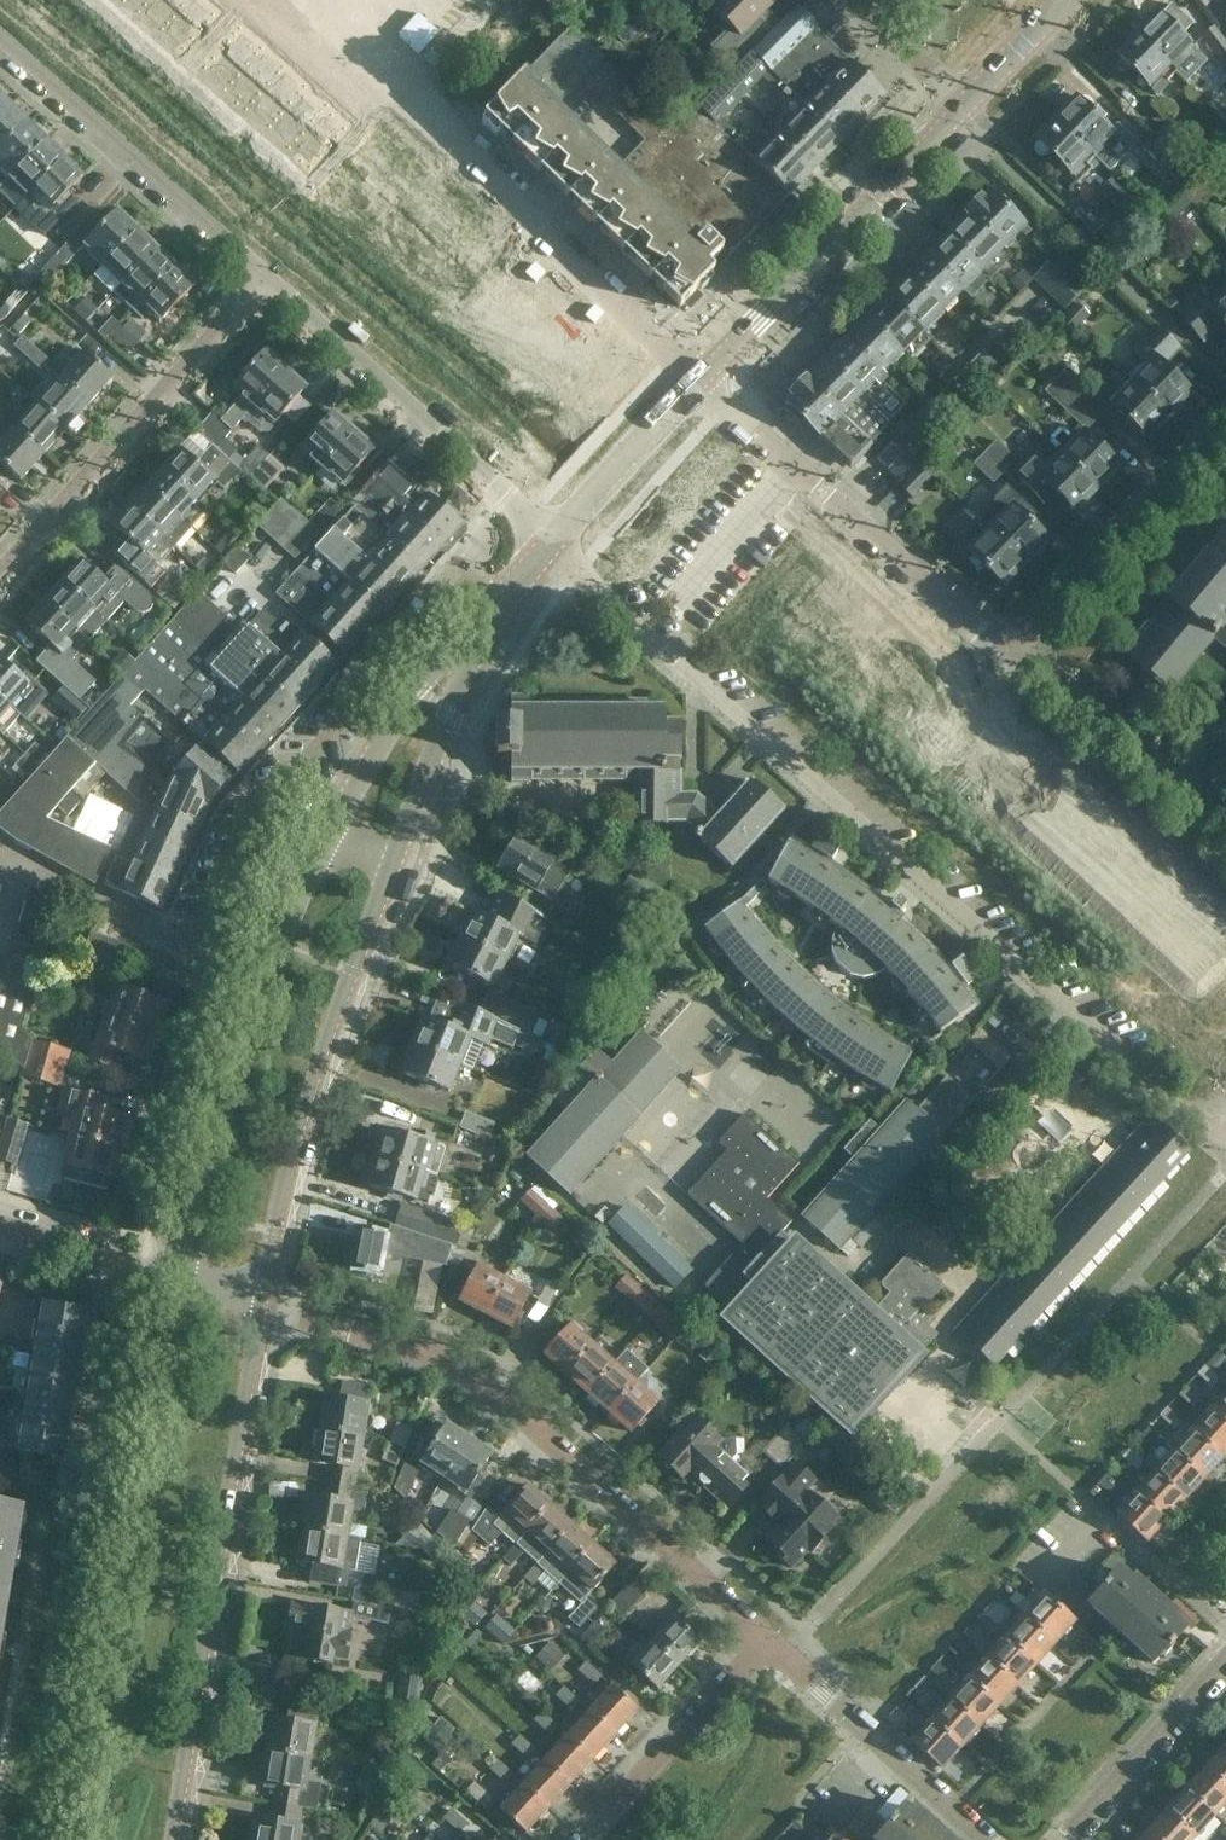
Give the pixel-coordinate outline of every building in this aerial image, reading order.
[(139,12),(149,0),(126,0),(139,12)] [(139,12),(161,31),(188,0),(149,0),(139,12)] [(159,33),(181,53),(219,11),(207,0),(188,0),(161,31),(159,33)] [(702,1),(700,0),(678,0),(663,16),(676,28),(702,1)] [(712,12),(730,29),(711,49),(735,73),(752,56),(770,37),(756,24),(780,0),(724,0),(712,12)] [(795,11),(773,33),(863,122),(885,99),(834,49),(795,11)] [(1195,49),(1173,28),(1175,24),(1175,19),(1171,16),(1166,15),(1162,17),(1160,15),(1139,36),(1177,74),(1187,64),(1183,61),(1195,49)] [(1201,38),(1225,70),(1225,41),(1215,28),(1201,38)] [(237,30),(202,69),(225,89),(260,51),(237,30)] [(571,30),(528,74),(559,105),(582,82),(602,60),(571,30)] [(863,122),(773,33),(770,37),(752,56),(842,144),(863,122)] [(1177,74),(1139,36),(1118,57),(1121,60),(1119,65),(1120,70),(1123,73),(1128,74),(1133,72),(1159,97),(1171,85),(1169,83),(1177,74)] [(225,89),(223,91),(245,111),(247,109),(281,71),(283,68),(261,49),(260,51),(225,89)] [(842,144),(752,56),(735,73),(726,83),(781,137),(777,142),(792,156),(801,148),(820,167),(842,144)] [(602,60),(582,82),(614,112),(635,92),(602,60)] [(281,71),(247,109),(268,128),(303,90),(281,71)] [(781,137),(726,83),(699,110),(789,198),(790,196),(791,197),(820,167),(801,148),(792,156),(777,142),(781,137)] [(519,84),(485,119),(681,309),(728,259),(695,227),(685,238),(618,172),(614,176),(519,84)] [(303,90),(268,128),(290,148),(324,109),(303,90)] [(669,145),(758,230),(789,198),(699,110),(677,133),(636,92),(614,112),(646,143),(642,147),(655,159),(669,145)] [(9,107),(0,98),(0,116),(9,107)] [(1121,141),(1092,113),(1094,109),(1093,104),(1090,101),(1085,100),(1081,102),(1078,99),(1057,120),(1100,162),(1108,154),(1121,141)] [(0,116),(0,152),(27,125),(9,107),(0,116)] [(290,148),(287,150),(310,170),(349,128),(326,107),(324,109),(290,148)] [(1100,162),(1057,120),(1037,141),(1039,144),(1037,148),(1037,153),(1041,157),(1046,157),(1051,155),(1080,183),(1092,170),(1094,171),(1101,164),(1100,163),(1100,162)] [(1167,122),(1154,136),(1175,155),(1187,143),(1167,122)] [(0,152),(0,170),(9,179),(45,142),(27,125),(0,152)] [(1175,155),(1154,136),(1142,149),(1176,183),(1160,200),(1172,211),(1186,197),(1185,196),(1199,181),(1174,156),(1175,155)] [(45,142),(9,179),(27,197),(63,160),(45,142)] [(655,159),(642,147),(618,172),(685,238),(695,227),(728,259),(728,260),(758,230),(669,145),(655,159)] [(63,160),(27,197),(45,215),(82,178),(63,160)] [(1119,211),(1133,196),(1114,177),(1100,192),(1119,211)] [(980,199),(965,215),(966,215),(1002,250),(1013,238),(1019,244),(1029,234),(1006,212),(1010,208),(996,193),(992,197),(990,195),(983,202),(980,199)] [(1186,197),(1172,211),(1182,222),(1196,207),(1186,197)] [(1095,236),(1107,223),(1086,203),(1074,215),(1095,236)] [(83,248),(102,267),(136,233),(117,213),(83,248)] [(1002,250),(966,215),(946,236),(982,271),(991,279),(1011,258),(1002,250)] [(136,233),(102,267),(121,285),(155,251),(136,233)] [(982,271),(946,236),(926,256),(962,291),(982,271)] [(36,278),(48,288),(79,253),(67,243),(36,278)] [(133,311),(174,269),(155,251),(121,285),(114,292),(133,311)] [(962,291),(926,256),(906,277),(942,312),(962,291)] [(1054,260),(1034,280),(1044,290),(1064,270),(1054,260)] [(193,289),(174,269),(133,311),(142,320),(149,313),(159,323),(193,289)] [(1064,270),(1044,290),(1055,301),(1074,280),(1064,270)] [(942,312),(906,277),(886,298),(922,333),(942,312)] [(1085,291),(1074,280),(1055,301),(1066,311),(1085,291)] [(28,293),(21,287),(12,297),(0,311),(0,327),(28,293)] [(1176,312),(1204,344),(1223,326),(1225,329),(1225,297),(1219,303),(1215,299),(1209,305),(1198,292),(1176,312)] [(67,306),(86,324),(91,319),(98,311),(79,293),(67,306)] [(922,333),(886,298),(866,319),(902,354),(922,333)] [(1073,335),(1091,316),(1078,304),(1060,322),(1073,335)] [(108,337),(120,325),(109,315),(98,328),(108,337)] [(902,354),(866,319),(846,340),(912,403),(883,374),(902,354)] [(129,356),(129,355),(140,343),(120,325),(108,337),(129,356)] [(1147,372),(1135,384),(1169,417),(1190,394),(1162,367),(1180,349),(1159,329),(1134,354),(1143,363),(1140,365),(1147,372)] [(43,372),(51,362),(23,338),(14,347),(43,372)] [(912,403),(846,340),(826,360),(892,424),(912,403)] [(114,378),(86,353),(78,346),(67,358),(75,365),(62,379),(91,404),(114,378)] [(967,414),(1005,374),(983,354),(945,393),(967,414)] [(233,390),(253,408),(285,372),(265,355),(233,390)] [(892,424),(826,360),(806,381),(871,445),(892,424)] [(1109,407),(1069,368),(1055,381),(1096,420),(1109,407)] [(285,372),(253,408),(272,426),(304,390),(285,372)] [(62,379),(39,404),(68,430),(91,404),(62,379)] [(871,445),(806,381),(805,380),(791,395),(794,398),(787,405),(789,406),(785,410),(800,424),(803,421),(851,468),(871,445)] [(1055,381),(1045,392),(1086,431),(1096,420),(1055,381)] [(1147,439),(1169,417),(1135,384),(1123,396),(1116,390),(1106,400),(1147,439)] [(45,455),(68,430),(39,404),(30,396),(19,408),(28,417),(16,430),(45,455)] [(196,431),(213,446),(216,449),(233,430),(213,412),(196,431)] [(300,450),(320,469),(352,433),(332,415),(300,450)] [(1078,429),(1071,437),(1064,430),(1059,430),(1051,438),(1050,446),(1063,458),(1097,490),(1118,468),(1078,429)] [(45,455),(16,430),(0,448),(0,462),(21,482),(45,455)] [(234,430),(233,430),(216,449),(230,461),(239,450),(226,439),(234,430)] [(352,433),(320,469),(340,487),(372,451),(352,433)] [(889,472),(909,452),(898,441),(878,461),(889,472)] [(1005,473),(1017,460),(997,441),(985,454),(1005,473)] [(213,446),(196,464),(182,451),(164,471),(200,503),(209,494),(205,490),(213,481),(225,492),(242,472),(239,469),(230,461),(216,449),(213,446)] [(259,446),(239,469),(242,472),(249,479),(270,456),(259,446)] [(900,482),(920,462),(909,452),(889,472),(900,482)] [(1005,473),(985,454),(974,465),(994,484),(1005,473)] [(270,456),(249,479),(265,492),(285,471),(270,457),(271,456),(270,456)] [(1097,490),(1063,458),(1051,470),(1045,463),(1041,467),(1034,460),(1016,479),(1044,506),(1056,494),(1075,513),(1097,490)] [(388,463),(369,484),(441,549),(461,527),(425,494),(424,495),(388,463)] [(912,499),(929,480),(919,470),(901,488),(912,499)] [(200,503),(164,471),(147,489),(192,529),(209,510),(200,503)] [(441,549),(369,484),(360,495),(364,499),(354,510),(362,516),(422,570),(441,549)] [(192,529),(147,489),(131,508),(167,540),(175,548),(192,529)] [(294,558),(318,532),(281,499),(257,525),(294,558)] [(326,535),(345,513),(330,500),(311,521),(326,535)] [(167,540),(131,508),(113,527),(145,556),(154,547),(158,551),(167,540)] [(994,515),(985,525),(1026,565),(1047,543),(1013,509),(1001,521),(994,515)] [(422,570),(362,516),(352,527),(343,519),(333,529),(334,530),(402,592),(422,570)] [(1026,565),(985,525),(975,535),(981,541),(969,554),(1004,587),(1026,565)] [(326,539),(315,552),(383,613),(402,592),(334,530),(326,539)] [(1203,562),(1125,655),(1170,692),(1215,638),(1225,648),(1225,534),(1203,562)] [(315,552),(295,573),(364,635),(383,613),(315,552)] [(153,597),(117,565),(103,581),(82,562),(63,583),(107,623),(125,603),(135,611),(138,613),(143,613),(148,612),(151,610),(153,607),(153,605),(153,602),(153,597)] [(165,573),(150,589),(174,611),(189,594),(165,573)] [(275,595),(307,624),(344,657),(364,635),(295,573),(275,595)] [(46,602),(89,642),(90,643),(107,623),(63,583),(46,602)] [(185,687),(205,665),(224,644),(243,623),(237,629),(198,593),(145,652),(139,658),(121,678),(141,696),(146,690),(202,742),(198,746),(232,777),(236,773),(237,774),(257,752),(224,722),(221,719),(185,687)] [(89,642),(46,603),(27,623),(52,645),(36,662),(64,688),(79,701),(96,683),(72,661),(89,642)] [(250,626),(249,627),(259,636),(315,687),(336,665),(282,616),(276,622),(264,610),(261,614),(254,609),(244,621),(250,626)] [(315,687),(259,636),(249,627),(249,628),(243,623),(224,644),(260,676),(296,709),(315,687)] [(260,676),(224,644),(205,665),(221,680),(276,730),(296,709),(260,676)] [(11,707),(20,697),(25,703),(34,693),(8,670),(12,665),(0,654),(0,698),(11,707)] [(276,730),(221,680),(205,665),(185,687),(221,719),(257,752),(276,730)] [(141,696),(121,678),(67,738),(106,772),(141,804),(197,830),(209,805),(229,783),(228,782),(232,777),(198,746),(193,752),(174,734),(168,741),(131,706),(141,696)] [(88,709),(79,701),(64,688),(52,701),(76,723),(88,709)] [(0,698),(0,730),(7,722),(1,717),(11,707),(0,698)] [(529,700),(512,700),(512,712),(497,711),(497,723),(497,729),(490,731),(487,734),(485,738),(485,742),(485,745),(487,748),(490,750),(492,752),(497,753),(497,771),(512,772),(511,783),(529,783),(529,780),(636,780),(635,816),(642,816),(642,825),(665,826),(666,822),(686,822),(698,833),(694,837),(730,870),(785,811),(753,782),(720,817),(697,796),(681,796),(681,773),(678,773),(678,758),(681,758),(681,724),(666,724),(666,711),(649,711),(649,703),(529,703),(529,700)] [(74,790),(83,798),(106,772),(67,738),(44,764),(45,764),(0,814),(0,830),(16,842),(68,872),(95,887),(98,881),(112,850),(61,827),(47,820),(70,794),(74,790)] [(27,777),(47,755),(35,744),(15,766),(27,777)] [(173,882),(197,830),(141,804),(136,815),(122,844),(117,856),(173,882)] [(499,868),(546,897),(552,901),(575,863),(558,852),(553,861),(517,839),(499,868)] [(819,839),(812,851),(832,864),(840,852),(819,839)] [(884,911),(865,895),(828,869),(790,846),(790,845),(789,845),(768,883),(769,884),(769,883),(805,904),(838,928),(833,940),(832,953),(836,964),(851,977),(863,980),(876,978),(887,971),(914,1001),(940,1033),(939,1033),(940,1035),(976,1009),(975,1008),(974,1008),(961,991),(932,956),(898,923),(900,916),(908,908),(899,900),(891,909),(884,911)] [(173,882),(117,856),(104,883),(160,910),(173,882)] [(623,887),(656,910),(667,895),(634,872),(623,887)] [(23,1070),(27,1059),(32,1042),(20,1038),(32,992),(61,898),(30,890),(9,959),(0,957),(0,1057),(23,1070)] [(474,913),(461,939),(505,961),(518,935),(536,944),(546,921),(502,894),(495,904),(487,919),(474,913)] [(824,996),(810,984),(780,953),(752,922),(740,906),(741,905),(740,904),(704,929),(705,931),(733,965),(764,998),(781,1015),(797,1029),(815,1043),(834,1057),(871,1082),(890,1092),(891,1093),(912,1056),(911,1055),(875,1034),(841,1010),(824,996)] [(583,943),(579,941),(588,926),(564,912),(555,927),(582,944),(583,943)] [(122,967),(129,946),(91,933),(84,954),(122,967)] [(505,961),(461,939),(448,965),(467,975),(464,980),(477,987),(480,981),(492,987),(505,961)] [(962,960),(951,969),(967,987),(977,979),(962,960)] [(113,1001),(107,1018),(154,1034),(164,1005),(113,987),(109,1000),(113,1001)] [(489,992),(480,1011),(531,1037),(533,1035),(541,1039),(548,1024),(540,1020),(541,1017),(489,992)] [(527,1048),(531,1037),(480,1011),(462,1004),(451,1031),(424,1020),(414,1047),(459,1065),(474,1071),(484,1044),(489,1046),(492,1040),(512,1048),(513,1046),(520,1049),(527,1048)] [(154,1034),(107,1018),(102,1034),(98,1033),(88,1060),(109,1068),(114,1052),(144,1063),(154,1034)] [(975,1096),(1014,1055),(984,1026),(957,1053),(963,1058),(950,1072),(975,1096)] [(680,1072),(638,1035),(610,1066),(594,1052),(555,1099),(568,1111),(527,1158),(570,1196),(638,1120),(637,1119),(680,1072)] [(32,1042),(27,1059),(66,1071),(71,1053),(32,1042)] [(459,1065),(414,1047),(403,1074),(422,1081),(420,1088),(434,1093),(436,1087),(448,1092),(459,1065)] [(8,1099),(16,1074),(0,1070),(0,1096),(8,1099)] [(905,1102),(879,1131),(868,1121),(841,1151),(852,1161),(800,1218),(837,1252),(904,1177),(921,1193),(934,1178),(931,1175),(924,1163),(918,1165),(916,1163),(972,1101),(948,1079),(917,1113),(905,1102)] [(128,1119),(97,1111),(101,1097),(63,1087),(56,1114),(77,1120),(72,1137),(124,1150),(129,1131),(125,1130),(128,1119)] [(781,1235),(780,1234),(789,1223),(765,1200),(797,1164),(717,1091),(692,1119),(701,1127),(660,1172),(742,1246),(731,1258),(706,1287),(707,1288),(705,1289),(734,1315),(730,1320),(852,1431),(877,1403),(868,1395),(893,1367),(903,1375),(945,1329),(931,1317),(952,1293),(911,1256),(910,1257),(908,1255),(880,1285),(883,1287),(882,1288),(889,1295),(873,1314),(783,1233),(781,1235)] [(489,1139),(496,1124),(466,1112),(460,1128),(489,1139)] [(1150,1116),(1123,1147),(955,1333),(994,1369),(1190,1152),(1150,1116)] [(8,1120),(7,1120),(0,1143),(0,1162),(17,1167),(29,1126),(8,1120)] [(443,1149),(432,1146),(385,1132),(377,1160),(439,1178),(446,1153),(443,1149)] [(124,1150),(72,1137),(72,1138),(68,1137),(65,1147),(69,1149),(65,1167),(93,1174),(90,1186),(107,1191),(110,1178),(113,1179),(121,1150),(124,1151),(124,1150)] [(439,1178),(377,1160),(369,1188),(428,1205),(430,1197),(434,1197),(439,1178)] [(933,1196),(941,1203),(950,1192),(942,1185),(933,1196)] [(562,1218),(564,1216),(563,1214),(563,1213),(548,1200),(549,1199),(535,1187),(520,1202),(553,1232),(564,1220),(562,1218)] [(607,1225),(675,1291),(693,1272),(626,1207),(607,1225)] [(456,1247),(463,1228),(464,1226),(426,1213),(419,1235),(435,1240),(456,1247)] [(383,1276),(390,1235),(358,1229),(351,1270),(383,1276)] [(459,1301),(485,1315),(503,1281),(488,1272),(490,1268),(480,1263),(459,1301)] [(691,1356),(701,1344),(626,1276),(615,1288),(691,1356)] [(503,1281),(485,1315),(510,1329),(531,1291),(521,1285),(519,1289),(503,1281)] [(78,1363),(86,1315),(43,1307),(41,1322),(34,1321),(30,1342),(37,1343),(35,1356),(78,1363)] [(543,1355),(565,1375),(592,1346),(580,1335),(583,1331),(573,1322),(543,1355)] [(592,1346),(565,1375),(587,1394),(613,1365),(592,1346)] [(70,1410),(78,1363),(35,1356),(33,1369),(25,1368),(22,1389),(29,1390),(27,1403),(70,1410)] [(613,1365),(587,1394),(608,1413),(634,1384),(613,1365)] [(1205,1367),(1197,1375),(1213,1389),(1220,1381),(1205,1367)] [(634,1384),(608,1413),(630,1433),(659,1400),(651,1392),(647,1396),(634,1384)] [(326,1399),(320,1433),(363,1440),(367,1416),(371,1416),(373,1407),(369,1406),(371,1390),(343,1385),(341,1401),(326,1399)] [(1186,1388),(1178,1396),(1194,1409),(1201,1401),(1186,1388)] [(1212,1411),(1225,1424),(1225,1396),(1212,1411)] [(62,1459),(70,1410),(27,1403),(25,1417),(18,1415),(14,1436),(21,1438),(19,1451),(55,1458),(62,1459)] [(1167,1408),(1159,1417),(1175,1431),(1183,1422),(1167,1408)] [(1212,1411),(1194,1432),(1222,1458),(1225,1453),(1225,1424),(1212,1411)] [(728,1510),(754,1481),(751,1478),(754,1476),(746,1469),(744,1472),(718,1448),(724,1442),(695,1416),(657,1458),(683,1482),(692,1476),(700,1483),(700,1485),(703,1487),(703,1488),(728,1510)] [(782,1471),(808,1442),(820,1428),(807,1417),(793,1432),(786,1426),(762,1453),(782,1471)] [(398,1467),(413,1431),(397,1424),(382,1461),(398,1467)] [(437,1440),(421,1465),(419,1467),(442,1482),(469,1440),(447,1425),(445,1428),(438,1424),(431,1435),(437,1440)] [(1148,1429),(1141,1437),(1156,1451),(1164,1443),(1148,1429)] [(1222,1458),(1194,1432),(1175,1453),(1203,1478),(1222,1458)] [(363,1440),(320,1433),(315,1465),(330,1468),(327,1485),(355,1490),(358,1470),(363,1471),(364,1462),(359,1461),(363,1440)] [(469,1440),(442,1482),(471,1501),(484,1481),(477,1476),(492,1455),(469,1440)] [(13,1467),(16,1450),(0,1447),(0,1465),(13,1467)] [(1130,1450),(1122,1458),(1138,1472),(1145,1464),(1130,1450)] [(1175,1453),(1156,1473),(1185,1499),(1203,1478),(1175,1453)] [(419,1470),(405,1464),(394,1489),(406,1502),(419,1470)] [(796,1465),(759,1506),(781,1526),(767,1541),(778,1551),(775,1554),(791,1569),(807,1551),(810,1553),(832,1528),(830,1526),(836,1519),(805,1491),(814,1482),(796,1465)] [(1138,1494),(1111,1470),(1090,1494),(1103,1506),(1117,1489),(1131,1502),(1138,1494)] [(1156,1473),(1138,1494),(1166,1519),(1185,1499),(1156,1473)] [(368,1492),(355,1490),(327,1485),(324,1501),(310,1499),(304,1532),(346,1539),(351,1515),(355,1515),(364,1517),(368,1492)] [(504,1512),(506,1513),(499,1520),(487,1509),(472,1531),(490,1547),(502,1533),(515,1545),(502,1560),(513,1569),(527,1553),(517,1545),(525,1535),(549,1507),(527,1487),(504,1512)] [(1131,1502),(1118,1515),(1147,1541),(1166,1519),(1138,1494),(1131,1502)] [(28,1517),(21,1515),(22,1511),(0,1507),(0,1639),(18,1532),(25,1533),(28,1517)] [(570,1526),(549,1507),(525,1535),(533,1543),(536,1540),(548,1551),(570,1526)] [(455,1547),(471,1523),(452,1510),(436,1534),(455,1547)] [(422,1552),(434,1540),(419,1524),(407,1536),(422,1552)] [(557,1583),(592,1545),(570,1526),(548,1551),(549,1552),(538,1565),(536,1564),(524,1579),(532,1586),(544,1572),(547,1574),(557,1583)] [(360,1541),(346,1539),(304,1532),(299,1565),(313,1567),(310,1585),(338,1589),(341,1569),(346,1570),(355,1571),(360,1541)] [(436,1566),(448,1554),(434,1540),(422,1552),(436,1566)] [(614,1565),(592,1545),(557,1583),(582,1605),(569,1620),(580,1630),(598,1610),(585,1598),(614,1565)] [(1102,1587),(1091,1577),(1081,1569),(1072,1579),(1094,1599),(1103,1588),(1102,1587)] [(1118,1570),(1102,1587),(1103,1588),(1094,1599),(1088,1605),(1104,1619),(1108,1615),(1140,1644),(1136,1648),(1152,1663),(1167,1647),(1169,1648),(1184,1631),(1157,1607),(1161,1602),(1148,1590),(1144,1594),(1118,1570)] [(1094,1599),(1072,1579),(1062,1591),(1084,1610),(1088,1605),(1094,1599)] [(633,1582),(612,1606),(624,1616),(645,1592),(633,1582)] [(1084,1610),(1062,1591),(1051,1602),(1073,1622),(1084,1610)] [(1045,1596),(1026,1617),(1054,1643),(1073,1622),(1051,1602),(1045,1596)] [(349,1632),(351,1618),(388,1625),(391,1611),(353,1602),(351,1613),(312,1606),(311,1610),(291,1606),(288,1625),(312,1629),(306,1662),(330,1666),(332,1657),(347,1660),(352,1633),(349,1632)] [(1026,1617),(1013,1631),(1007,1625),(1001,1632),(1035,1664),(1054,1643),(1026,1617)] [(674,1620),(652,1643),(678,1666),(699,1642),(674,1620)] [(592,1648),(606,1632),(595,1622),(581,1638),(592,1648)] [(1035,1664),(1001,1632),(998,1635),(1004,1641),(988,1659),(1017,1684),(1035,1664)] [(972,1646),(962,1637),(949,1651),(959,1660),(972,1646)] [(657,1689),(678,1666),(652,1643),(632,1666),(657,1689)] [(988,1659),(969,1679),(998,1705),(1017,1684),(988,1659)] [(602,1677),(586,1663),(579,1672),(594,1686),(602,1677)] [(931,1684),(925,1678),(915,1689),(921,1695),(931,1684)] [(969,1679),(951,1700),(979,1726),(998,1705),(969,1679)] [(612,1686),(589,1711),(616,1735),(638,1710),(612,1686)] [(572,1711),(580,1702),(564,1688),(556,1697),(572,1711)] [(951,1700),(932,1721),(960,1746),(979,1726),(951,1700)] [(272,1721),(267,1754),(310,1761),(318,1711),(290,1706),(287,1724),(272,1721)] [(589,1711),(567,1736),(594,1760),(616,1735),(589,1711)] [(550,1735),(558,1726),(542,1712),(534,1721),(550,1735)] [(441,1719),(423,1740),(436,1751),(455,1731),(441,1719)] [(932,1721),(919,1735),(908,1724),(900,1733),(897,1737),(909,1748),(913,1743),(941,1768),(960,1746),(932,1721)] [(528,1760),(536,1751),(519,1736),(512,1745),(528,1760)] [(567,1736),(545,1760),(571,1784),(594,1760),(567,1736)] [(1225,1748),(1207,1769),(1225,1786),(1225,1748)] [(371,1793),(388,1757),(373,1750),(356,1786),(371,1793)] [(310,1761),(267,1754),(261,1786),(276,1788),(273,1805),(301,1810),(310,1761)] [(545,1760),(523,1785),(549,1809),(571,1784),(545,1760)] [(506,1784),(514,1775),(497,1761),(490,1770),(506,1784)] [(1207,1769),(1188,1790),(1215,1815),(1225,1803),(1225,1786),(1207,1769)] [(485,1810),(493,1800),(474,1783),(466,1792),(485,1810)] [(527,1834),(549,1809),(523,1785),(500,1810),(527,1834)] [(1215,1815),(1188,1790),(1168,1811),(1196,1836),(1215,1815)] [(273,1805),(271,1822),(256,1820),(253,1839),(296,1839),(301,1810),(273,1805)] [(890,1826),(889,1824),(876,1813),(868,1806),(858,1818),(880,1838),(890,1826)] [(889,1824),(890,1826),(880,1838),(878,1839),(946,1839),(947,1839),(934,1828),(930,1832),(903,1808),(889,1824)] [(460,1834),(468,1825),(452,1811),(445,1820),(460,1834)] [(1168,1811),(1149,1832),(1158,1839),(1192,1839),(1196,1836),(1168,1811)] [(858,1818),(848,1829),(860,1839),(878,1839),(880,1838),(858,1818)] [(848,1829),(838,1839),(860,1839),(848,1829)]
